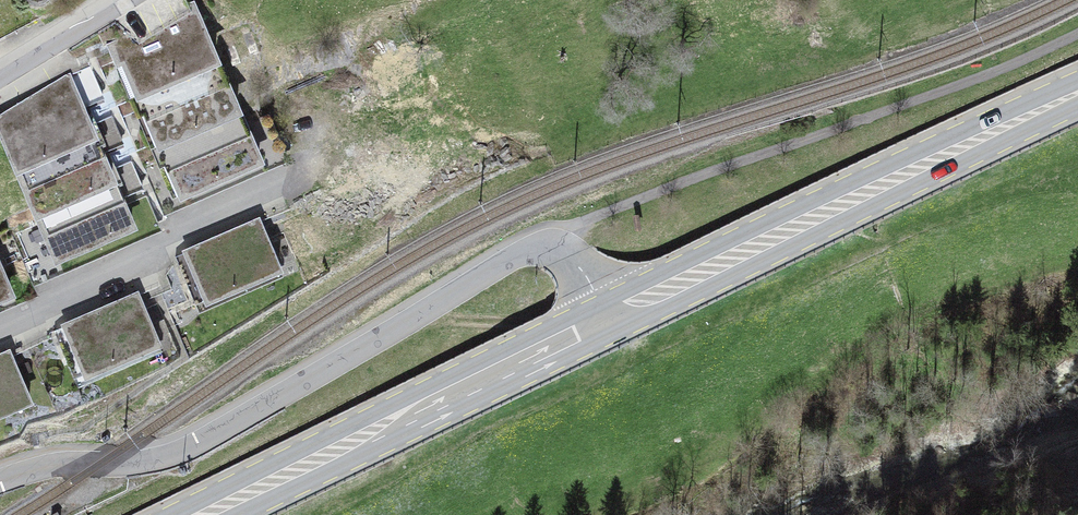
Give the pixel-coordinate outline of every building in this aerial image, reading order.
[(200,9),(96,53),(168,224),(272,180),(200,9)] [(0,127),(0,196),(43,293),(150,245),(80,91),(0,127)] [(255,229),(177,262),(199,315),(277,282),(255,229)] [(139,303),(51,339),(72,391),(161,356),(139,303)] [(0,362),(0,427),(25,416),(1,362),(0,362)]
